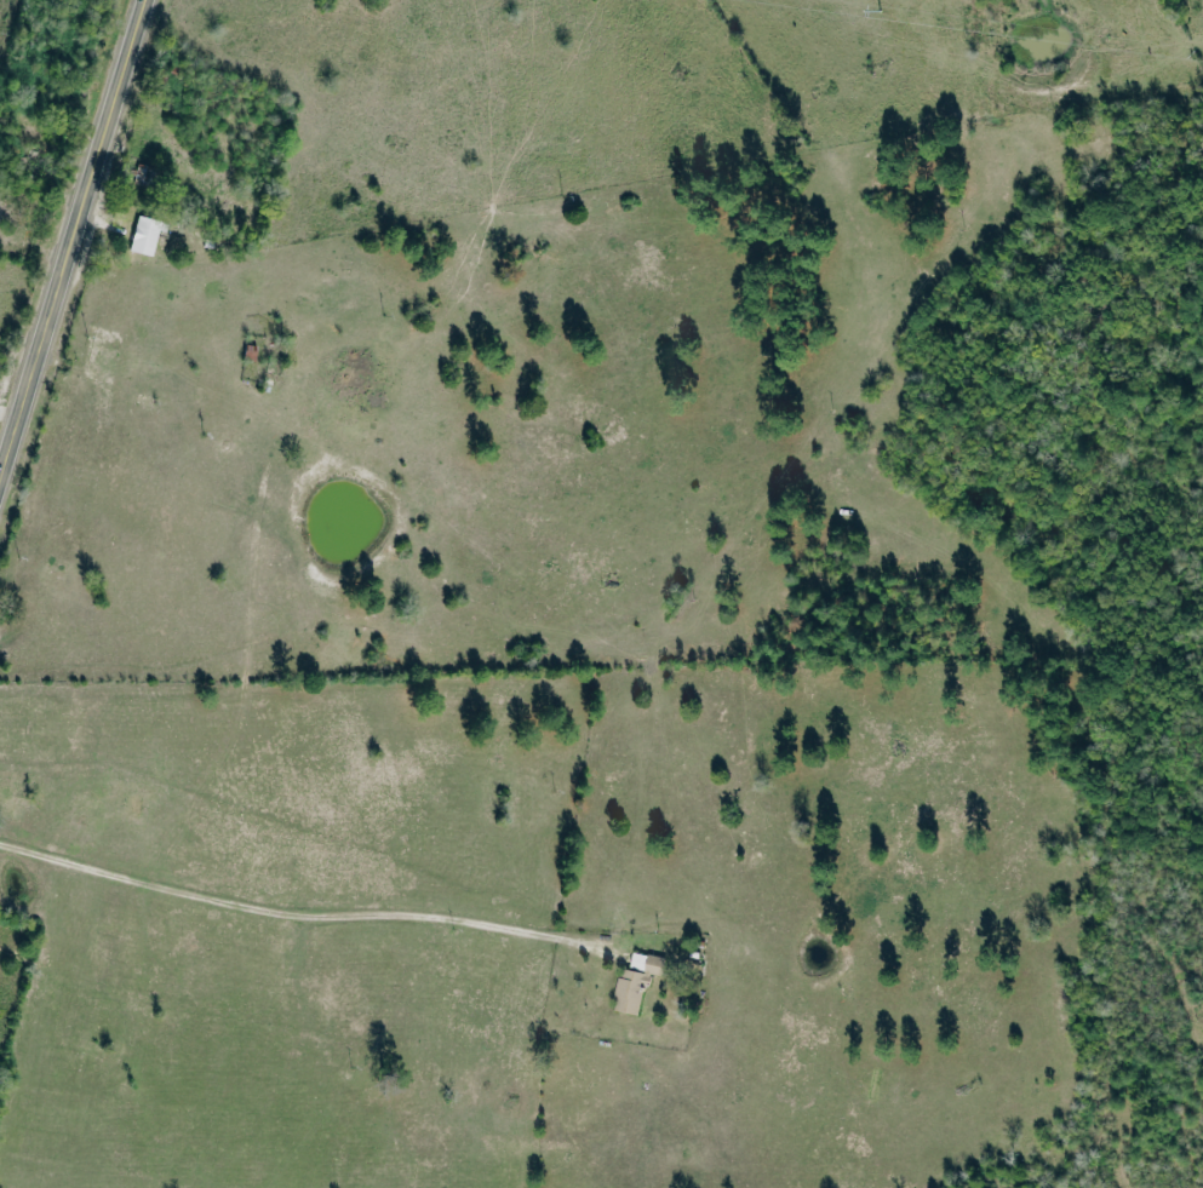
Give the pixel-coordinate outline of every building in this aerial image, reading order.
[(132,250),(155,256),(164,221),(141,215),(132,250)] [(644,1015),(652,974),(666,976),(669,958),(636,952),(633,968),(626,966),(617,1009),(644,1015)]
